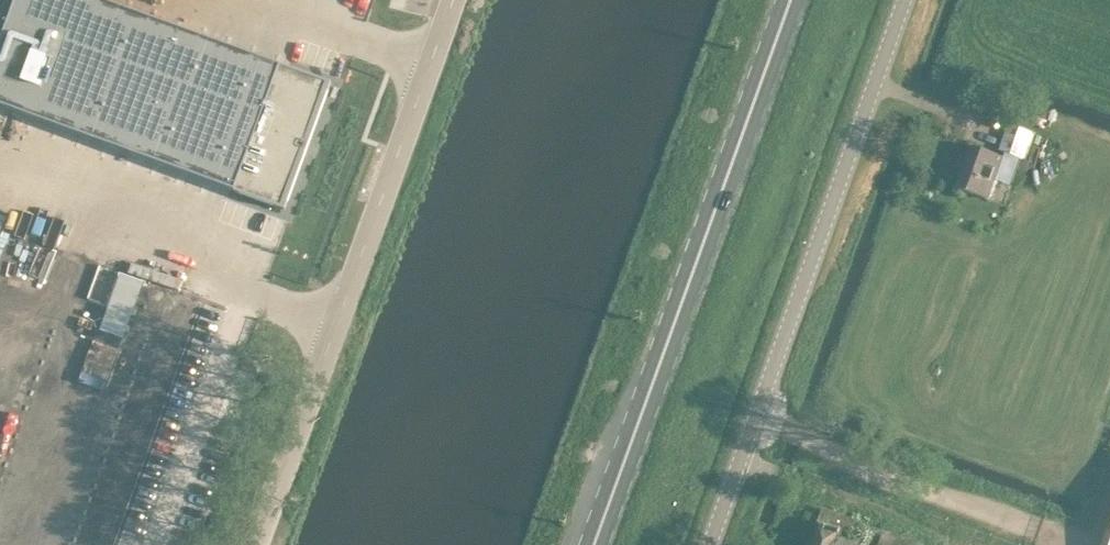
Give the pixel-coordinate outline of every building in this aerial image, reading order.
[(235,190),(281,207),(302,152),(304,149),(302,149),(306,140),(307,140),(308,137),(307,137),(327,82),(281,64),(104,0),(103,0),(0,0),(0,105),(235,190)] [(1000,149),(1021,157),(1031,131),(1010,124),(1000,149)] [(957,184),(988,198),(1003,156),(970,144),(957,184)] [(924,542),(825,506),(820,520),(811,544),(922,544),(924,542)]
